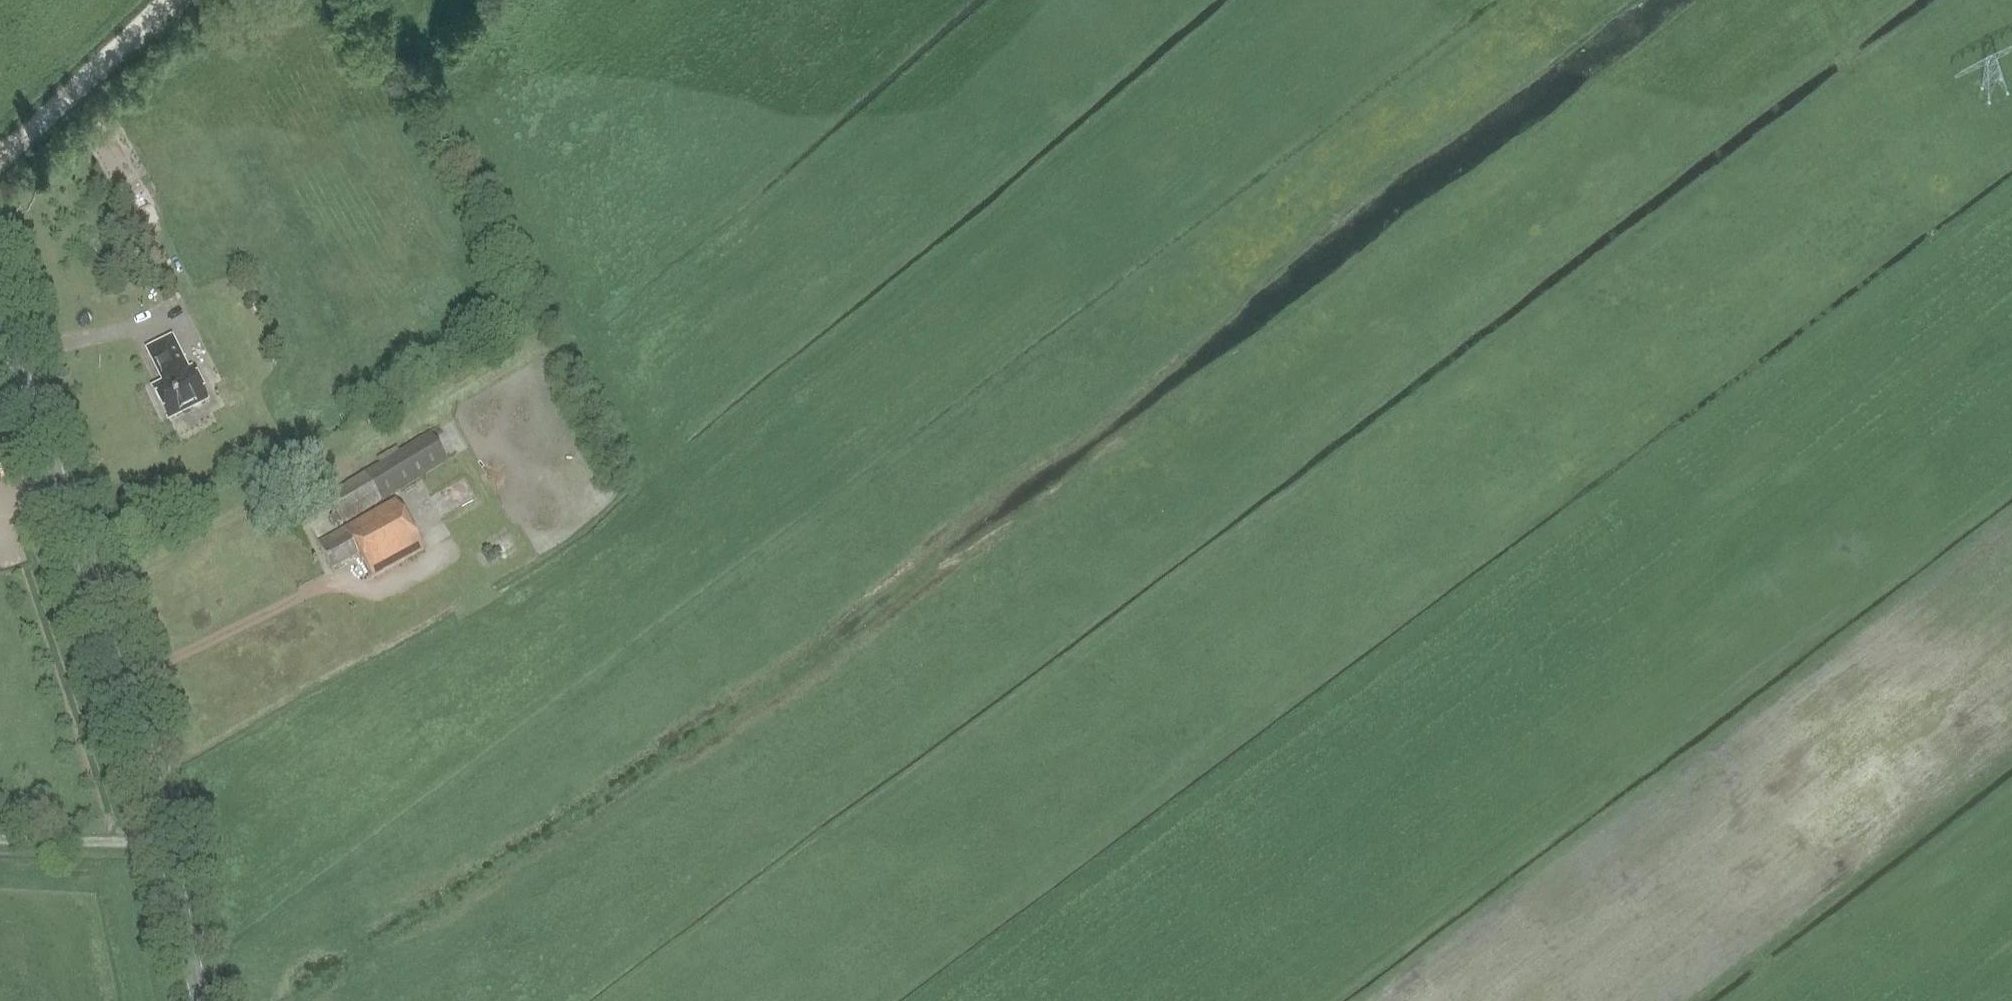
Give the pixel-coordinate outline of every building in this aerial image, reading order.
[(189,373),(173,340),(150,351),(166,384),(155,390),(170,420),(208,401),(193,371),(189,373)] [(328,495),(347,526),(450,462),(428,434),(328,495)] [(398,503),(319,542),(333,571),(361,557),(372,580),(424,553),(398,503)]
